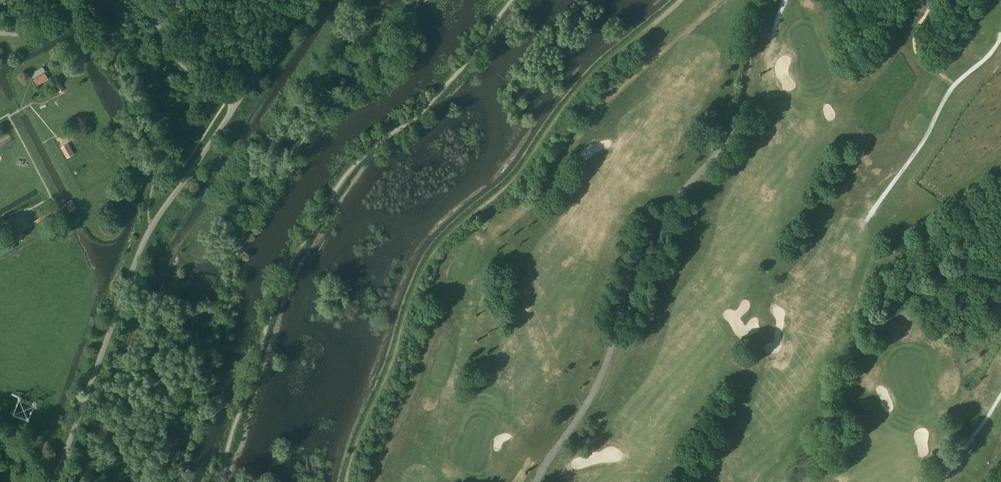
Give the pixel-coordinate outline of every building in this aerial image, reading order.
[(45,73),(34,79),(36,85),(48,78),(45,73)] [(68,145),(63,148),(67,155),(72,152),(68,145)] [(24,215),(16,219),(20,226),(28,221),(24,215)] [(0,241),(0,255),(14,247),(8,236),(0,241)]
